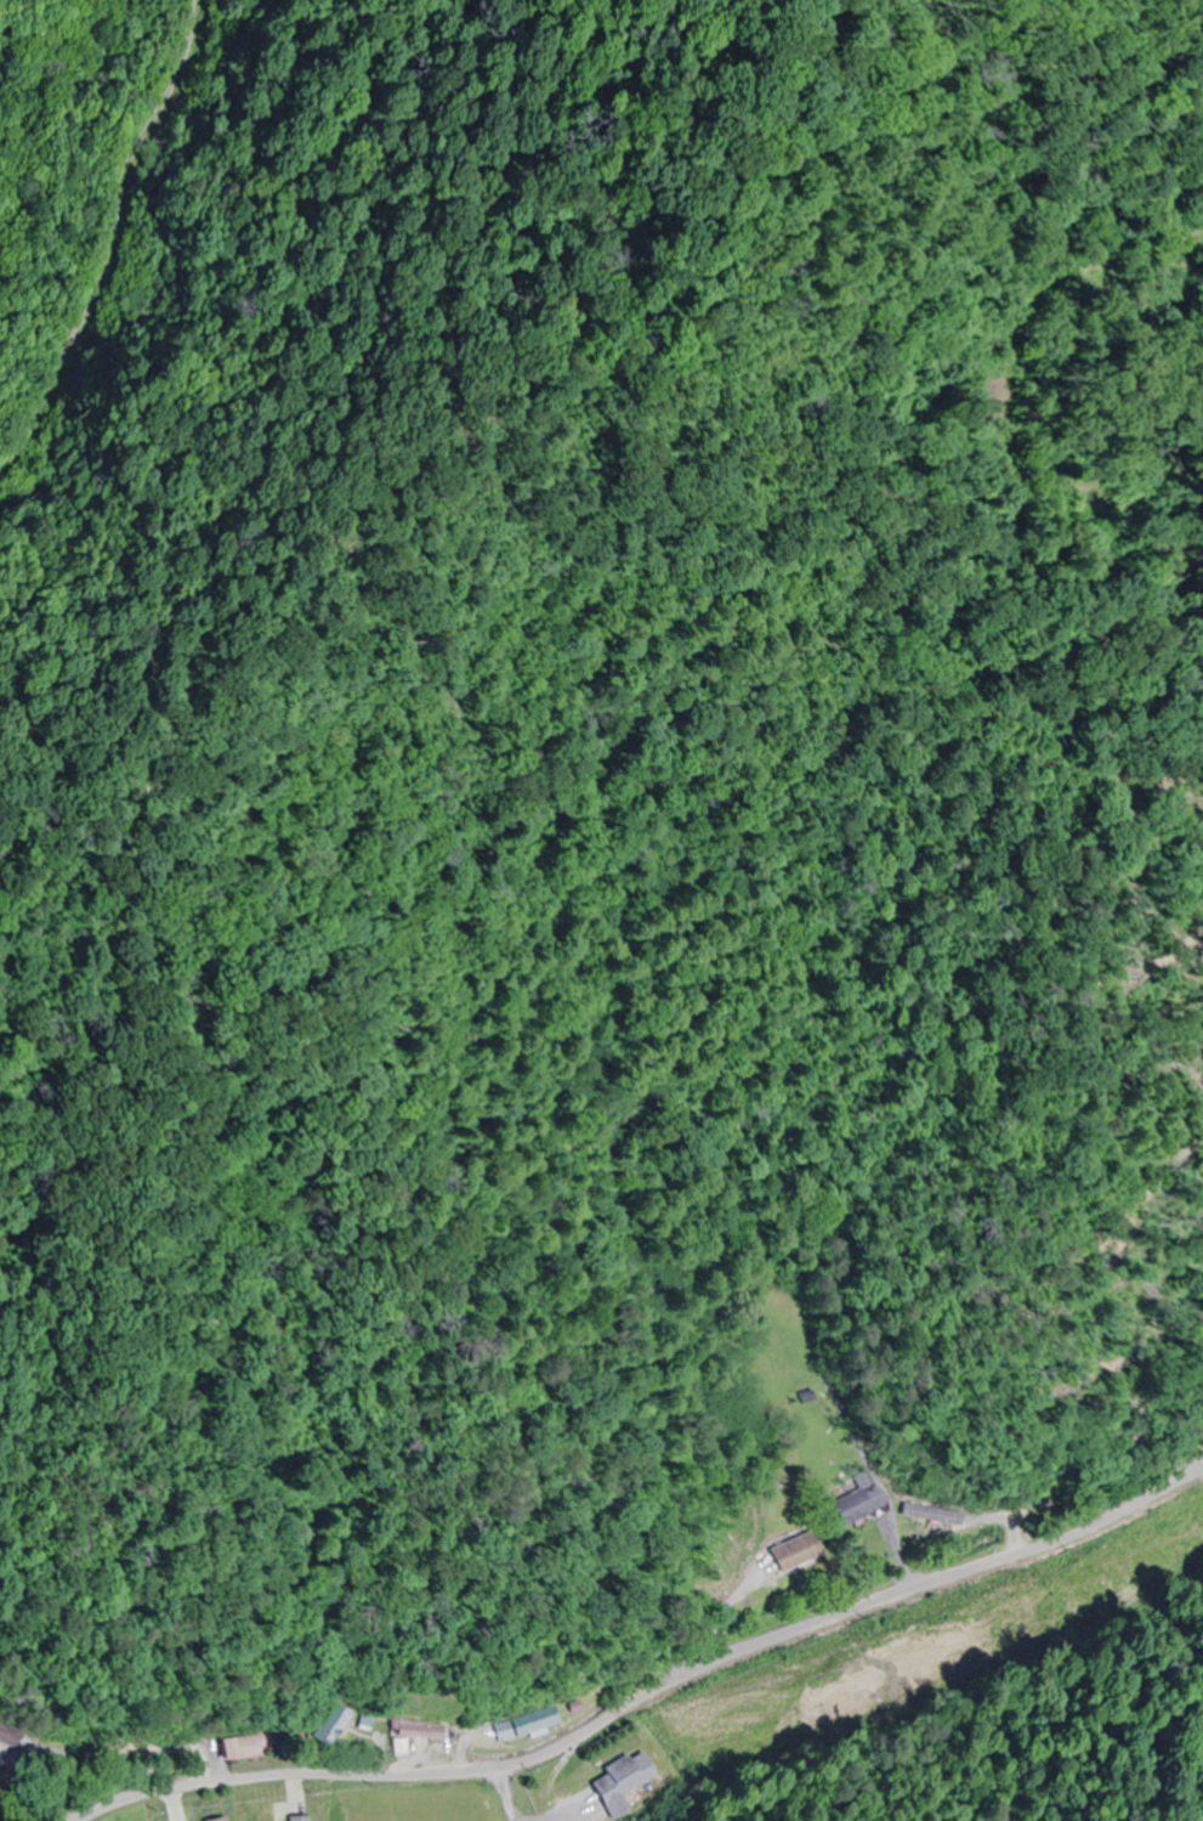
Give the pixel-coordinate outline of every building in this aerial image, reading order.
[(856,1490),(830,1502),(840,1524),(882,1505),(865,1471),(850,1478),(856,1490)] [(768,1551),(779,1573),(820,1554),(809,1532),(768,1551)] [(333,1748),(357,1711),(342,1701),(318,1738),(333,1748)] [(14,1745),(12,1720),(0,1721),(0,1747),(14,1745)] [(447,1725),(396,1722),(394,1751),(407,1752),(407,1738),(445,1741),(447,1725)] [(224,1738),(225,1759),(281,1756),(280,1735),(224,1738)] [(640,1749),(602,1770),(605,1776),(592,1783),(614,1820),(615,1820),(632,1811),(624,1796),(656,1778),(640,1749)]
